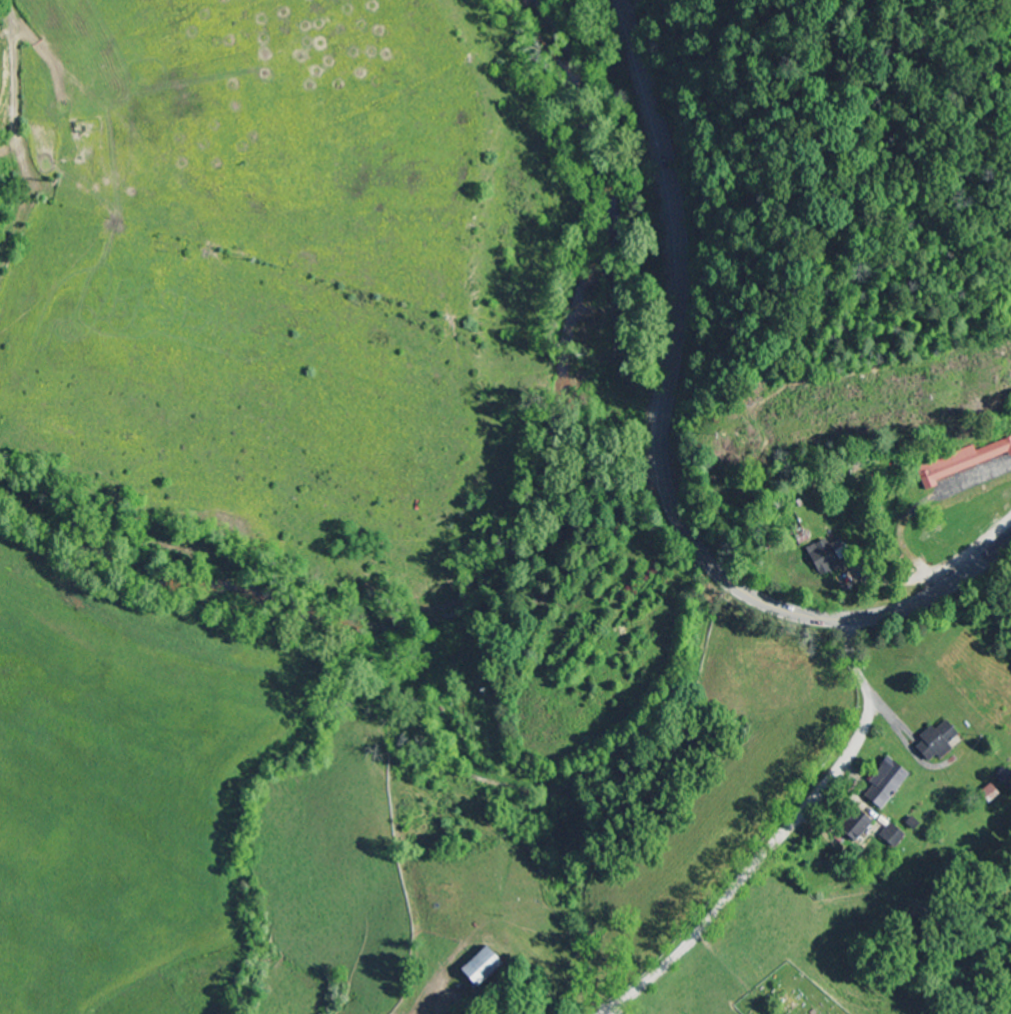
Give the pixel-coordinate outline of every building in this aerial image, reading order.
[(1010,455),(1010,439),(978,452),(975,446),(921,466),(931,493),(941,489),(939,482),(1010,455)] [(836,551),(834,542),(814,547),(822,576),(845,570),(840,550),(836,551)] [(937,762),(944,756),(948,761),(959,749),(956,746),(968,734),(954,721),(945,730),(941,727),(922,748),(937,762)] [(917,774),(895,758),(876,783),(881,786),(872,798),(889,811),(917,774)] [(872,839),(881,823),(867,815),(858,831),(872,839)] [(911,836),(897,823),(885,836),(899,849),(911,836)] [(485,987),(512,964),(496,947),(470,970),(485,987)]
